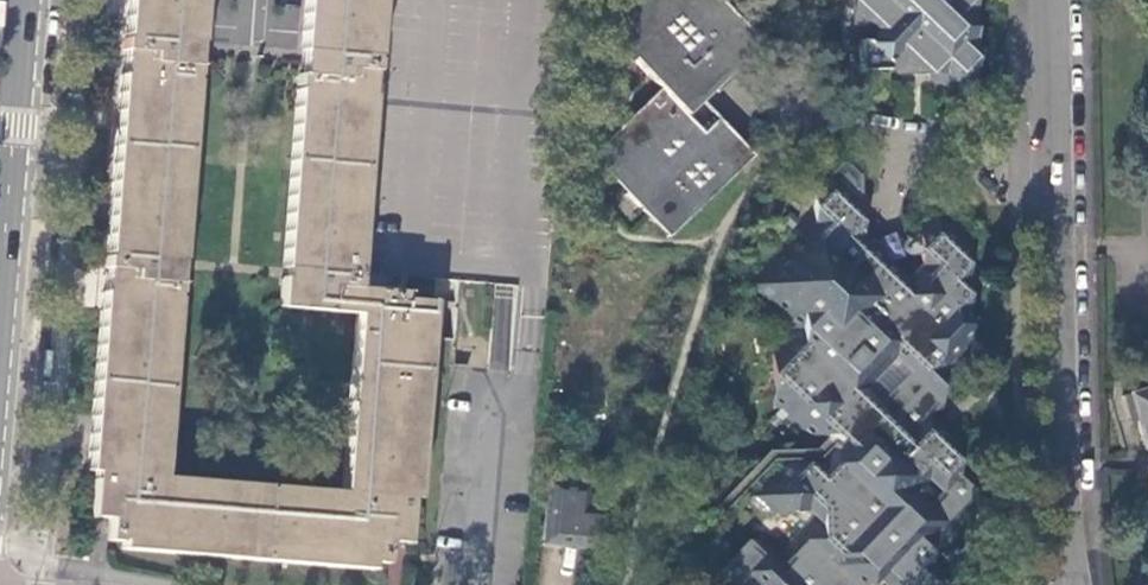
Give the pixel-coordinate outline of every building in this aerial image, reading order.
[(122,56),(111,193),(107,250),(182,256),(199,54),(204,0),(126,0),(122,56)] [(360,271),(383,0),(305,0),(300,62),(283,264),(360,271)] [(685,115),(711,90),(703,81),(724,61),(733,70),(760,46),(757,43),(750,49),(742,41),(750,35),(717,0),(620,0),(596,22),(616,42),(609,48),(626,65),(631,60),(658,90),(684,116),(685,115)] [(958,99),(975,86),(972,0),(849,0),(850,2),(851,13),(852,31),(867,42),(859,42),(859,69),(888,69),(888,60),(899,71),(929,70),(958,99)] [(757,43),(750,35),(742,41),(750,49),(757,43)] [(703,81),(711,90),(719,82),(733,70),(724,61),(703,81)] [(666,238),(751,156),(731,134),(723,141),(711,128),(719,122),(717,119),(702,134),(685,115),(684,116),(658,90),(587,154),(645,216),(649,213),(666,231),(662,234),(666,238)] [(731,134),(719,122),(711,128),(723,141),(731,134)] [(782,331),(770,343),(771,409),(801,438),(801,465),(772,465),(749,488),(740,497),(757,509),(787,504),(803,519),(773,552),(759,539),(727,542),(701,572),(713,584),(859,584),(859,572),(869,573),(885,575),(896,584),(959,584),(961,582),(930,553),(974,509),(973,474),(958,459),(957,444),(944,430),(942,356),(969,325),(967,232),(952,218),(917,218),(918,265),(905,280),(860,238),(855,175),(819,161),(810,174),(809,208),(736,283),(782,331)] [(358,284),(360,271),(283,264),(280,304),(356,312),(342,487),(165,472),(182,256),(107,250),(88,466),(95,468),(90,511),(102,512),(110,513),(107,534),(120,535),(119,544),(372,567),(373,558),(384,558),(387,536),(402,537),(406,537),(410,495),(416,495),(422,429),(428,356),(434,298),(407,296),(407,290),(358,284)] [(1147,441),(1147,390),(1135,394),(1147,441)] [(589,481),(545,476),(540,543),(606,549),(609,526),(604,518),(588,499),(589,481)]
